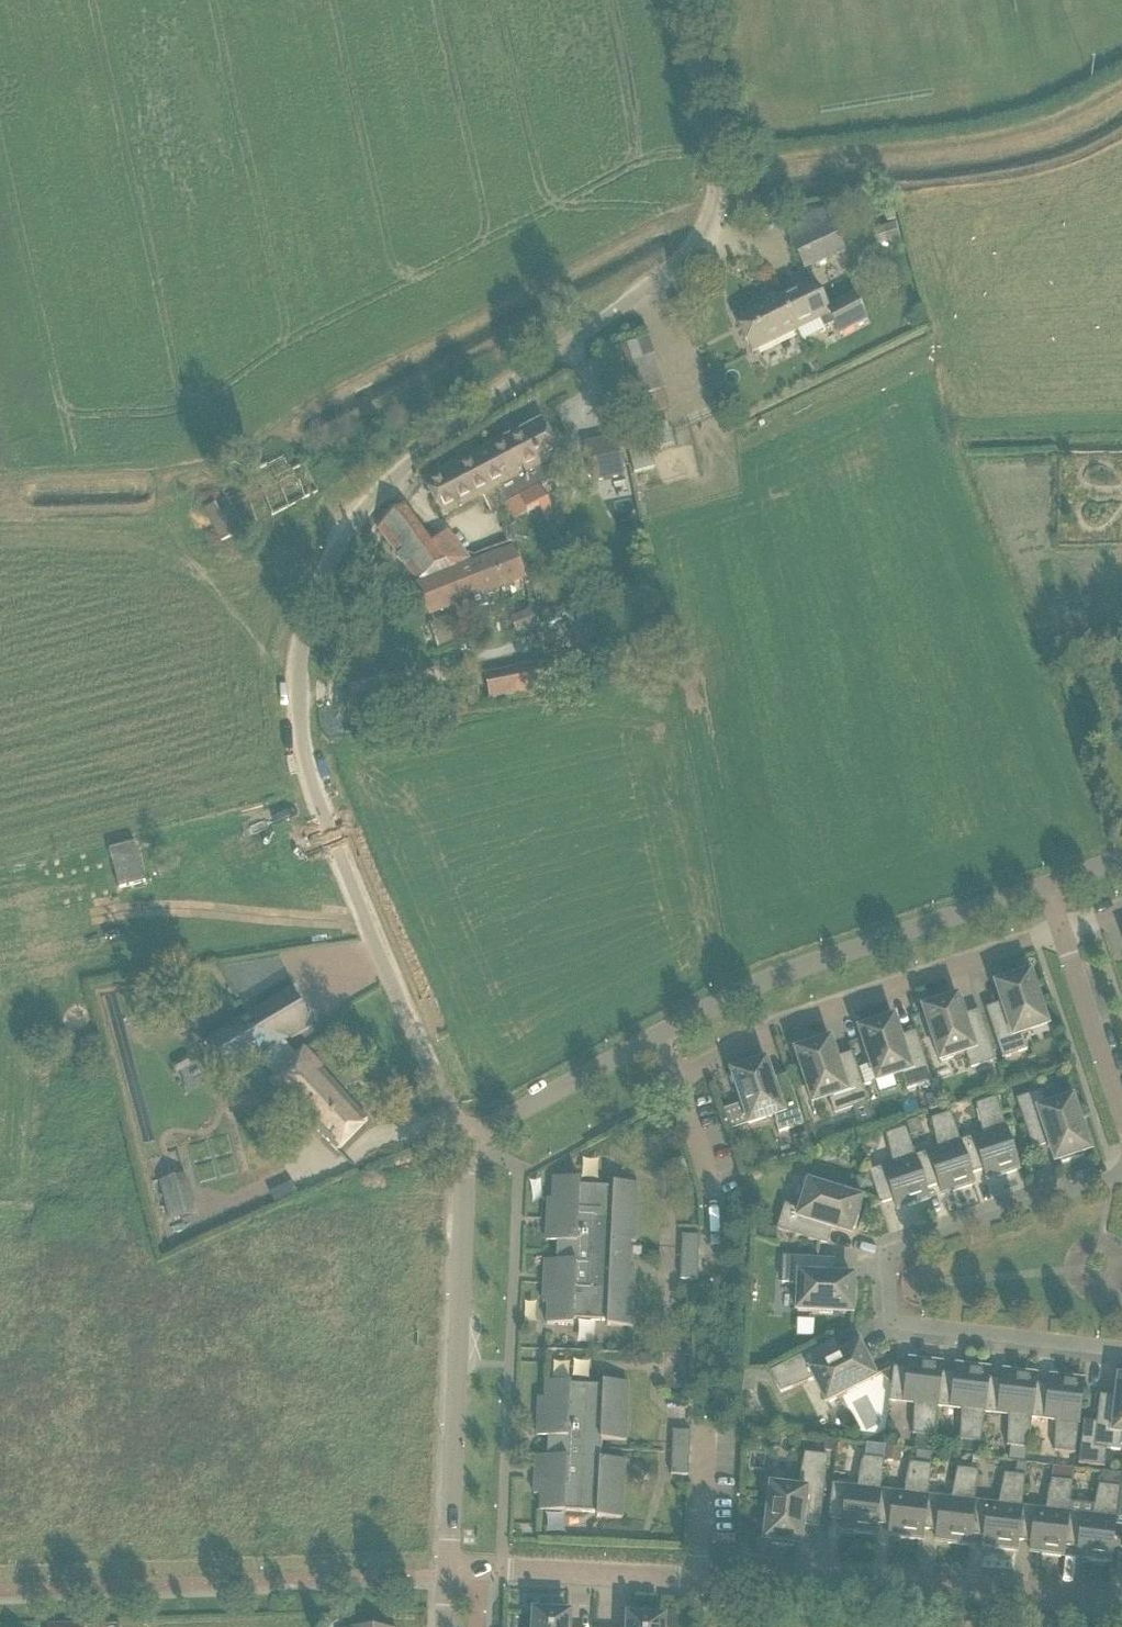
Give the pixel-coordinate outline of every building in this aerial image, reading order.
[(833,224),(791,243),(805,271),(846,251),(833,224)] [(812,279),(776,297),(794,332),(798,330),(820,319),(824,328),(834,323),(839,333),(869,319),(855,291),(825,306),(822,298),(812,279)] [(776,297),(735,317),(743,335),(752,353),(794,332),(776,297)] [(648,339),(602,353),(609,374),(617,404),(663,389),(654,360),(648,339)] [(542,420),(505,439),(523,474),(511,480),(520,497),(528,513),(547,503),(538,487),(567,472),(558,457),(561,455),(542,420)] [(666,421),(653,426),(662,446),(674,440),(666,421)] [(626,436),(624,436),(634,472),(653,467),(644,432),(643,431),(626,436)] [(585,463),(603,460),(600,438),(582,441),(585,463)] [(425,481),(424,482),(425,483),(443,517),(482,496),(498,488),(507,504),(508,504),(508,503),(520,497),(511,480),(523,474),(505,439),(425,481)] [(620,463),(590,469),(593,482),(623,476),(620,463)] [(433,541),(418,524),(405,506),(378,528),(419,579),(446,559),(453,569),(472,557),(448,530),(433,541)] [(429,614),(523,577),(512,548),(418,585),(429,614)] [(491,697),(551,685),(546,662),(487,674),(491,697)] [(1028,975),(1024,976),(1023,973),(1001,981),(1002,984),(997,985),(1003,1004),(1001,1004),(1003,1010),(987,1015),(1002,1059),(1027,1050),(1022,1034),(1048,1025),(1037,992),(1034,993),(1028,975)] [(224,1027),(204,1039),(225,1077),(246,1065),(245,1064),(256,1058),(275,1077),(272,1079),(335,1149),(367,1119),(304,1050),(298,1056),(284,1042),(292,1038),(293,1038),(314,1027),(293,988),(223,1027),(224,1027)] [(956,999),(951,1000),(950,998),(928,1005),(929,1008),(924,1009),(930,1027),(928,1028),(939,1061),(965,1053),(971,1069),(996,1061),(981,1017),(965,1022),(964,1017),(962,1018),(956,999)] [(892,1020),(887,1022),(886,1019),(864,1026),(865,1029),(861,1030),(867,1048),(864,1049),(875,1083),(901,1074),(907,1090),(932,1082),(917,1038),(902,1043),(900,1038),(898,1039),(892,1020)] [(802,1050),(797,1052),(803,1070),(800,1070),(811,1104),(829,1098),(835,1114),(868,1103),(854,1059),(838,1065),(836,1059),(834,1060),(834,1059),(828,1041),(824,1043),(823,1040),(801,1047),(802,1050)] [(764,1063),(759,1064),(759,1061),(737,1069),(737,1071),(733,1073),(739,1091),(736,1092),(747,1125),(774,1116),(779,1133),(804,1125),(790,1081),(774,1086),(772,1081),(770,1081),(764,1063)] [(1073,1099),(1047,1108),(1041,1092),(1016,1100),(1031,1144),(1047,1139),(1048,1144),(1050,1143),(1056,1162),(1061,1160),(1062,1163),(1084,1156),(1083,1153),(1088,1151),(1082,1134),(1084,1133),(1073,1099)] [(1016,1168),(1019,1167),(995,1098),(975,1105),(983,1135),(960,1143),(971,1174),(983,1170),(986,1178),(997,1175),(998,1177),(1017,1171),(1016,1168)] [(974,1182),(971,1174),(960,1143),(950,1113),(930,1120),(938,1150),(915,1158),(926,1189),(938,1185),(941,1193),(952,1190),(953,1192),(972,1186),(971,1183),(974,1182)] [(926,1189),(915,1158),(905,1128),(885,1135),(893,1165),(869,1173),(880,1205),(893,1200),(896,1208),(907,1205),(908,1207),(927,1201),(926,1198),(929,1197),(926,1189)] [(807,1132),(794,1137),(799,1154),(812,1150),(807,1132)] [(817,1149),(830,1145),(826,1134),(813,1138),(817,1149)] [(580,1186),(580,1180),(553,1179),(552,1199),(547,1199),(546,1220),(558,1220),(555,1283),(543,1283),(542,1303),(547,1303),(546,1324),(573,1325),(574,1319),(607,1321),(606,1325),(632,1326),(634,1268),(629,1268),(630,1242),(636,1242),(638,1184),(613,1183),(613,1187),(580,1186)] [(171,1180),(161,1183),(171,1221),(194,1215),(187,1190),(175,1193),(171,1180)] [(842,1196),(842,1194),(809,1183),(801,1209),(784,1204),(776,1230),(821,1243),(826,1227),(831,1229),(832,1227),(850,1233),(852,1228),(854,1229),(861,1207),(858,1206),(860,1202),(842,1196)] [(773,1244),(777,1231),(761,1225),(757,1239),(773,1244)] [(682,1235),(681,1257),(699,1258),(700,1236),(682,1235)] [(681,1257),(680,1279),(697,1280),(699,1258),(681,1257)] [(828,1276),(829,1260),(782,1257),(781,1284),(799,1285),(797,1312),(833,1314),(833,1311),(852,1312),(852,1307),(855,1307),(856,1284),(853,1284),(853,1279),(834,1278),(834,1276),(828,1276)] [(797,1334),(813,1335),(814,1320),(797,1319),(797,1334)] [(841,1355),(836,1357),(828,1342),(768,1374),(779,1394),(814,1379),(827,1404),(858,1388),(857,1385),(874,1377),(872,1373),(874,1371),(864,1351),(861,1352),(859,1348),(842,1356),(841,1355)] [(937,1406),(941,1373),(942,1364),(940,1364),(940,1361),(920,1359),(920,1362),(908,1360),(907,1369),(893,1367),(891,1383),(889,1400),(914,1403),(912,1434),(934,1437),(937,1406)] [(987,1370),(987,1367),(967,1365),(967,1367),(955,1366),(954,1375),(941,1373),(937,1406),(961,1409),(960,1440),(962,1440),(961,1451),(979,1453),(984,1412),(988,1379),(989,1370),(987,1370)] [(881,1374),(891,1383),(893,1367),(881,1373),(881,1374)] [(1034,1375),(1034,1373),(1014,1370),(1014,1373),(1003,1372),(1002,1380),(988,1379),(984,1412),(1008,1415),(1007,1446),(1011,1446),(1009,1460),(1026,1462),(1028,1448),(1031,1417),(1035,1384),(1037,1376),(1034,1375)] [(752,1391),(754,1374),(744,1372),(742,1390),(752,1391)] [(1081,1381),(1081,1378),(1061,1376),(1061,1379),(1050,1377),(1049,1386),(1035,1384),(1031,1417),(1055,1420),(1054,1451),(1075,1454),(1084,1381),(1081,1381)] [(1078,1464),(1104,1467),(1106,1449),(1120,1451),(1120,1446),(1121,1434),(1121,1379),(1120,1379),(1118,1398),(1116,1398),(1116,1404),(1099,1402),(1096,1423),(1083,1421),(1078,1464)] [(626,1441),(628,1383),(603,1381),(602,1386),(571,1384),(571,1383),(545,1382),(545,1398),(538,1398),(537,1415),(549,1415),(546,1478),(534,1478),(534,1494),(540,1495),(539,1511),(565,1513),(565,1511),(597,1512),(596,1517),(622,1518),(625,1460),(601,1459),(602,1440),(626,1441)] [(852,1410),(869,1425),(883,1409),(866,1394),(852,1410)] [(673,1431),(672,1453),(689,1453),(690,1431),(673,1431)] [(672,1453),(671,1475),(688,1475),(689,1453),(672,1453)] [(820,1522),(828,1456),(804,1454),(797,1490),(770,1487),(766,1522),(768,1522),(766,1541),(771,1541),(771,1544),(794,1547),(794,1544),(799,1544),(801,1525),(803,1525),(804,1520),(820,1522)] [(876,1524),(880,1491),(884,1460),(863,1457),(857,1488),(832,1485),(828,1518),(842,1520),(841,1528),(853,1530),(853,1533),(872,1535),(873,1532),(875,1532),(876,1524)] [(880,1491),(876,1524),(889,1525),(888,1534),(900,1535),(900,1538),(919,1541),(920,1538),(922,1538),(923,1529),(927,1496),(931,1465),(910,1463),(904,1493),(880,1491)] [(1022,1507),(1027,1464),(1017,1463),(1015,1475),(1004,1474),(998,1505),(974,1502),(971,1535),(984,1536),(983,1545),(994,1546),(994,1549),(1014,1552),(1014,1549),(1017,1549),(1018,1540),(1022,1507)] [(1072,1482),(1073,1468),(1053,1466),(1051,1479),(1072,1482)] [(970,1544),(971,1535),(974,1502),(978,1471),(957,1469),(951,1499),(927,1496),(923,1529),(937,1531),(936,1540),(947,1541),(947,1544),(966,1546),(967,1543),(970,1544)] [(1102,1471),(1098,1485),(1120,1488),(1121,1474),(1102,1471)] [(1064,1555),(1065,1546),(1069,1513),(1072,1482),(1051,1480),(1045,1510),(1022,1507),(1018,1540),(1031,1542),(1030,1551),(1041,1552),(1041,1555),(1061,1557),(1061,1554),(1064,1555)] [(1111,1560),(1120,1488),(1098,1485),(1092,1516),(1069,1513),(1065,1546),(1078,1547),(1077,1556),(1088,1558),(1088,1560),(1108,1563),(1108,1560),(1111,1560)] [(540,1613),(535,1613),(535,1626),(568,1626),(568,1614),(563,1614),(563,1611),(540,1610),(540,1613)] [(658,1615),(634,1614),(634,1617),(629,1617),(629,1626),(662,1626),(662,1618),(658,1618),(658,1615)]
